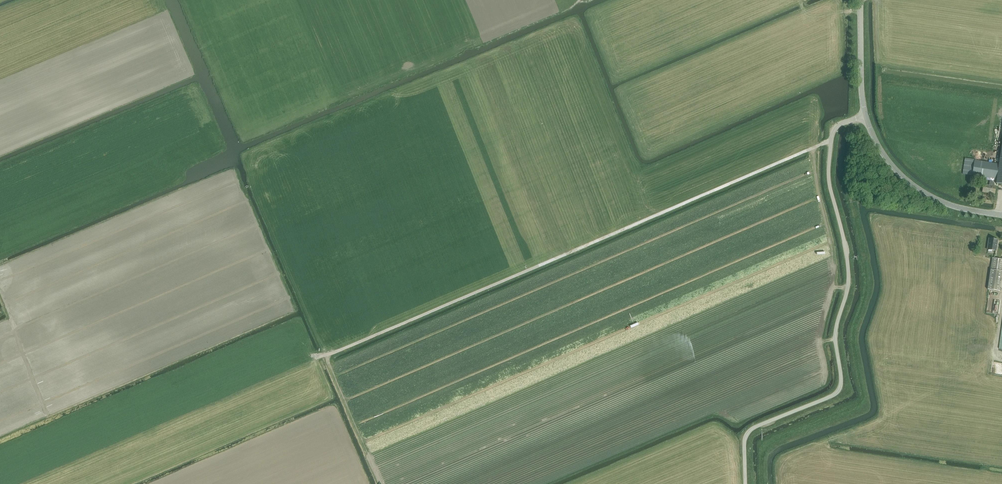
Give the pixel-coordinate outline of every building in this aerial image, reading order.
[(972,175),(996,179),(999,164),(975,160),(972,175)] [(982,192),(994,193),(995,186),(993,186),(994,183),(990,182),(990,185),(983,184),(982,192)] [(987,250),(996,251),(997,240),(989,239),(987,250)] [(990,270),(1001,271),(1001,259),(992,258),(990,270)]
